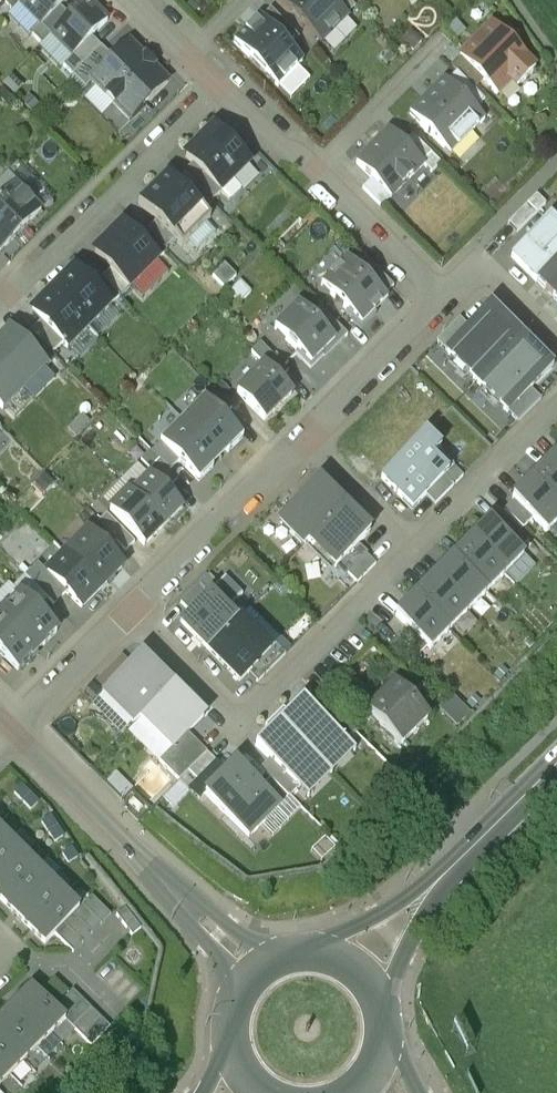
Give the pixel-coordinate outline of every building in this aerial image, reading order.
[(41,21),(60,2),(62,0),(20,0),(41,21)] [(72,52),(92,33),(107,18),(89,0),(81,0),(69,11),(50,30),(72,52)] [(346,13),(333,0),(283,0),(322,39),(347,14),(346,13)] [(346,13),(355,4),(351,0),(333,0),(346,13)] [(60,2),(41,21),(32,31),(41,40),(50,30),(69,11),(60,2)] [(261,16),(289,44),(299,35),(270,6),(261,16)] [(303,58),(289,44),(261,16),(259,14),(234,39),(278,83),(303,58)] [(482,77),(497,93),(511,79),(517,85),(535,68),(529,62),(530,60),(493,22),(460,55),(465,61),(482,77)] [(92,33),(72,52),(63,62),(72,71),(101,43),(92,33)] [(167,78),(129,40),(114,56),(92,78),(129,115),(167,78)] [(85,84),(92,78),(114,56),(101,43),(72,71),(85,84)] [(456,71),(472,86),(482,77),(465,61),(456,70),(456,71)] [(447,80),(475,108),(485,99),(472,86),(456,71),(447,80)] [(410,111),(450,152),(485,118),(475,108),(447,80),(444,77),(410,111)] [(219,132),(238,151),(248,141),(229,122),(219,132)] [(233,177),(248,161),(238,151),(219,132),(213,127),(186,154),(193,161),(221,189),(233,177)] [(389,128),(356,161),(372,177),(391,196),(424,163),(403,143),(389,128)] [(403,143),(424,163),(431,170),(440,162),(412,134),(403,143)] [(194,181),(211,198),(221,189),(193,161),(183,170),(194,181)] [(0,179),(0,197),(14,183),(17,180),(8,171),(0,179)] [(185,190),(166,172),(138,200),(156,218),(175,237),(182,244),(210,216),(203,209),(185,190)] [(233,177),(221,189),(229,197),(241,185),(233,177)] [(381,205),(391,196),(372,177),(362,186),(381,205)] [(185,190),(203,209),(213,200),(211,198),(194,181),(185,190)] [(41,210),(14,183),(0,197),(0,250),(41,210)] [(517,232),(545,204),(536,194),(507,222),(517,232)] [(166,246),(175,237),(156,218),(147,227),(166,246)] [(167,247),(166,246),(147,227),(139,219),(128,230),(156,258),(167,247)] [(535,282),(556,261),(556,228),(548,219),(510,257),(535,282)] [(128,230),(122,223),(94,250),(112,268),(129,285),(156,258),(128,230)] [(345,312),(361,328),(376,313),(374,312),(387,299),(384,296),(356,268),(346,258),(321,284),(346,310),(345,312)] [(356,268),(384,296),(393,287),(365,259),(356,268)] [(556,304),(556,261),(535,282),(556,304)] [(80,276),(109,305),(119,294),(103,278),(91,266),(80,276)] [(72,268),(52,289),(88,325),(109,305),(80,276),(72,268)] [(103,278),(119,294),(129,285),(112,268),(103,278)] [(251,291),(240,280),(229,291),(240,302),(251,291)] [(88,325),(52,289),(31,310),(40,320),(62,342),(67,346),(88,325)] [(295,352),(310,368),(322,356),(324,354),(322,352),(334,341),(310,316),(298,304),(274,328),(297,351),(295,352)] [(446,352),(476,382),(519,339),(509,329),(511,327),(490,305),(467,328),(469,329),(446,352)] [(322,356),(323,358),(347,335),(319,307),(310,316),(334,341),(322,352),(324,354),(322,356)] [(436,341),(446,352),(469,329),(467,328),(459,319),(436,341)] [(62,342),(40,320),(30,330),(52,352),(62,342)] [(0,339),(0,363),(34,397),(54,377),(43,366),(45,365),(9,330),(0,339)] [(506,413),(507,412),(530,390),(531,391),(553,369),(531,347),(529,349),(519,339),(476,382),(506,413)] [(250,351),(264,364),(279,379),(288,370),(260,342),(250,351)] [(2,408),(4,405),(15,416),(34,397),(0,363),(0,406),(2,408)] [(236,392),(264,419),(291,391),(279,379),(264,364),(236,392)] [(204,398),(222,417),(232,407),(213,389),(204,398)] [(530,390),(507,412),(517,423),(540,400),(531,391),(530,390)] [(182,420),(218,456),(225,449),(228,452),(243,437),(222,417),(204,398),(182,420)] [(178,460),(198,481),(213,466),(211,464),(218,456),(182,420),(160,442),(178,460)] [(410,448),(380,478),(412,510),(426,496),(448,475),(431,458),(440,450),(424,434),(410,448)] [(150,451),(169,470),(178,460),(160,442),(150,451)] [(140,460),(168,488),(178,478),(169,470),(150,451),(149,450),(140,460)] [(556,472),(556,455),(549,464),(556,472)] [(530,482),(556,509),(556,472),(549,464),(530,482)] [(448,475),(426,496),(434,506),(463,478),(453,468),(448,475)] [(131,494),(162,526),(182,507),(150,476),(131,494)] [(309,540),(342,506),(318,481),(279,519),(304,545),(309,540)] [(546,536),(556,524),(556,509),(530,482),(511,501),(513,503),(531,522),(546,536)] [(109,510),(143,545),(162,526),(131,494),(128,492),(109,510)] [(503,512),(522,531),(531,522),(513,503),(503,512)] [(309,540),(336,567),(358,544),(369,533),(342,506),(309,540)] [(96,523),(115,542),(125,551),(134,542),(106,514),(96,523)] [(528,544),(499,516),(490,525),(518,554),(528,544)] [(87,532),(106,551),(115,542),(96,523),(94,520),(84,529),(87,532)] [(488,524),(469,543),(504,578),(523,558),(518,554),(490,525),(488,524)] [(65,554),(100,589),(122,567),(106,551),(87,532),(65,554)] [(451,561),(485,596),(504,578),(469,543),(451,561)] [(358,544),(336,567),(330,572),(339,581),(347,573),(366,554),(368,553),(358,544)] [(65,592),(81,607),(100,589),(65,554),(47,573),(65,592)] [(366,554),(347,573),(357,583),(375,564),(366,554)] [(433,580),(467,614),(485,596),(451,561),(433,580)] [(25,576),(47,598),(53,604),(65,592),(47,573),(37,563),(25,576)] [(189,613),(208,594),(218,584),(208,575),(180,603),(189,613)] [(20,594),(35,610),(47,598),(25,576),(14,587),(20,594)] [(414,598),(449,633),(467,614),(433,580),(414,598)] [(56,632),(35,610),(20,594),(0,613),(0,615),(37,651),(56,632)] [(207,650),(236,622),(208,594),(189,613),(180,622),(207,650)] [(414,598),(395,617),(408,630),(426,649),(429,652),(449,633),(414,598)] [(37,651),(0,615),(0,654),(17,671),(37,651)] [(270,651),(269,650),(238,619),(236,622),(207,650),(239,681),(247,673),(270,651)] [(270,651),(247,673),(257,682),(285,654),(275,644),(269,650),(270,651)] [(93,683),(103,692),(130,665),(120,655),(93,683)] [(130,665),(103,692),(134,724),(141,717),(171,686),(141,655),(130,665)] [(428,718),(395,683),(367,710),(400,745),(428,718)] [(171,686),(141,717),(171,749),(187,734),(203,717),(171,686)] [(279,723),(321,766),(345,742),(316,714),(302,699),(279,723)] [(316,714),(345,742),(354,733),(326,704),(316,714)] [(279,723),(255,747),(269,761),(297,789),(321,766),(279,723)] [(187,734),(171,749),(158,761),(178,781),(206,753),(187,734)] [(215,763),(206,753),(178,781),(187,791),(215,763)] [(269,780),(288,799),(297,789),(269,761),(259,770),(269,780)] [(260,789),(234,764),(204,794),(248,838),(278,808),(260,789)] [(260,789),(278,808),(288,799),(269,780),(260,789)] [(10,842),(0,832),(0,852),(10,842)] [(0,852),(0,879),(23,856),(10,842),(0,852)] [(0,879),(0,900),(3,903),(37,869),(23,856),(0,879)] [(37,869),(3,903),(17,917),(50,883),(37,869)] [(50,883),(17,917),(30,930),(64,897),(50,883)] [(64,897),(30,930),(44,945),(54,935),(63,926),(72,917),(78,911),(64,897)] [(110,917),(91,898),(82,907),(101,926),(110,917)] [(101,926),(82,907),(78,911),(72,917),(91,936),(101,926)] [(91,936),(72,917),(63,926),(82,945),(91,936)] [(82,945),(63,926),(54,935),(73,954),(82,945)] [(54,980),(39,995),(53,1009),(68,994),(54,980)] [(53,1011),(31,988),(17,1002),(50,1036),(64,1022),(63,1020),(53,1011)] [(72,992),(53,1011),(63,1020),(82,1001),(72,992)] [(82,1001),(63,1020),(64,1022),(72,1029),(91,1010),(82,1001)] [(36,1049),(50,1036),(17,1002),(3,1015),(36,1049)] [(91,1010),(72,1029),(81,1038),(100,1020),(91,1010)] [(3,1015),(0,1018),(0,1040),(23,1063),(36,1049),(3,1015)] [(100,1020),(81,1038),(90,1048),(109,1029),(100,1020)] [(0,1040),(0,1067),(9,1077),(23,1063),(0,1040)] [(0,1067),(0,1086),(9,1077),(0,1067)]
